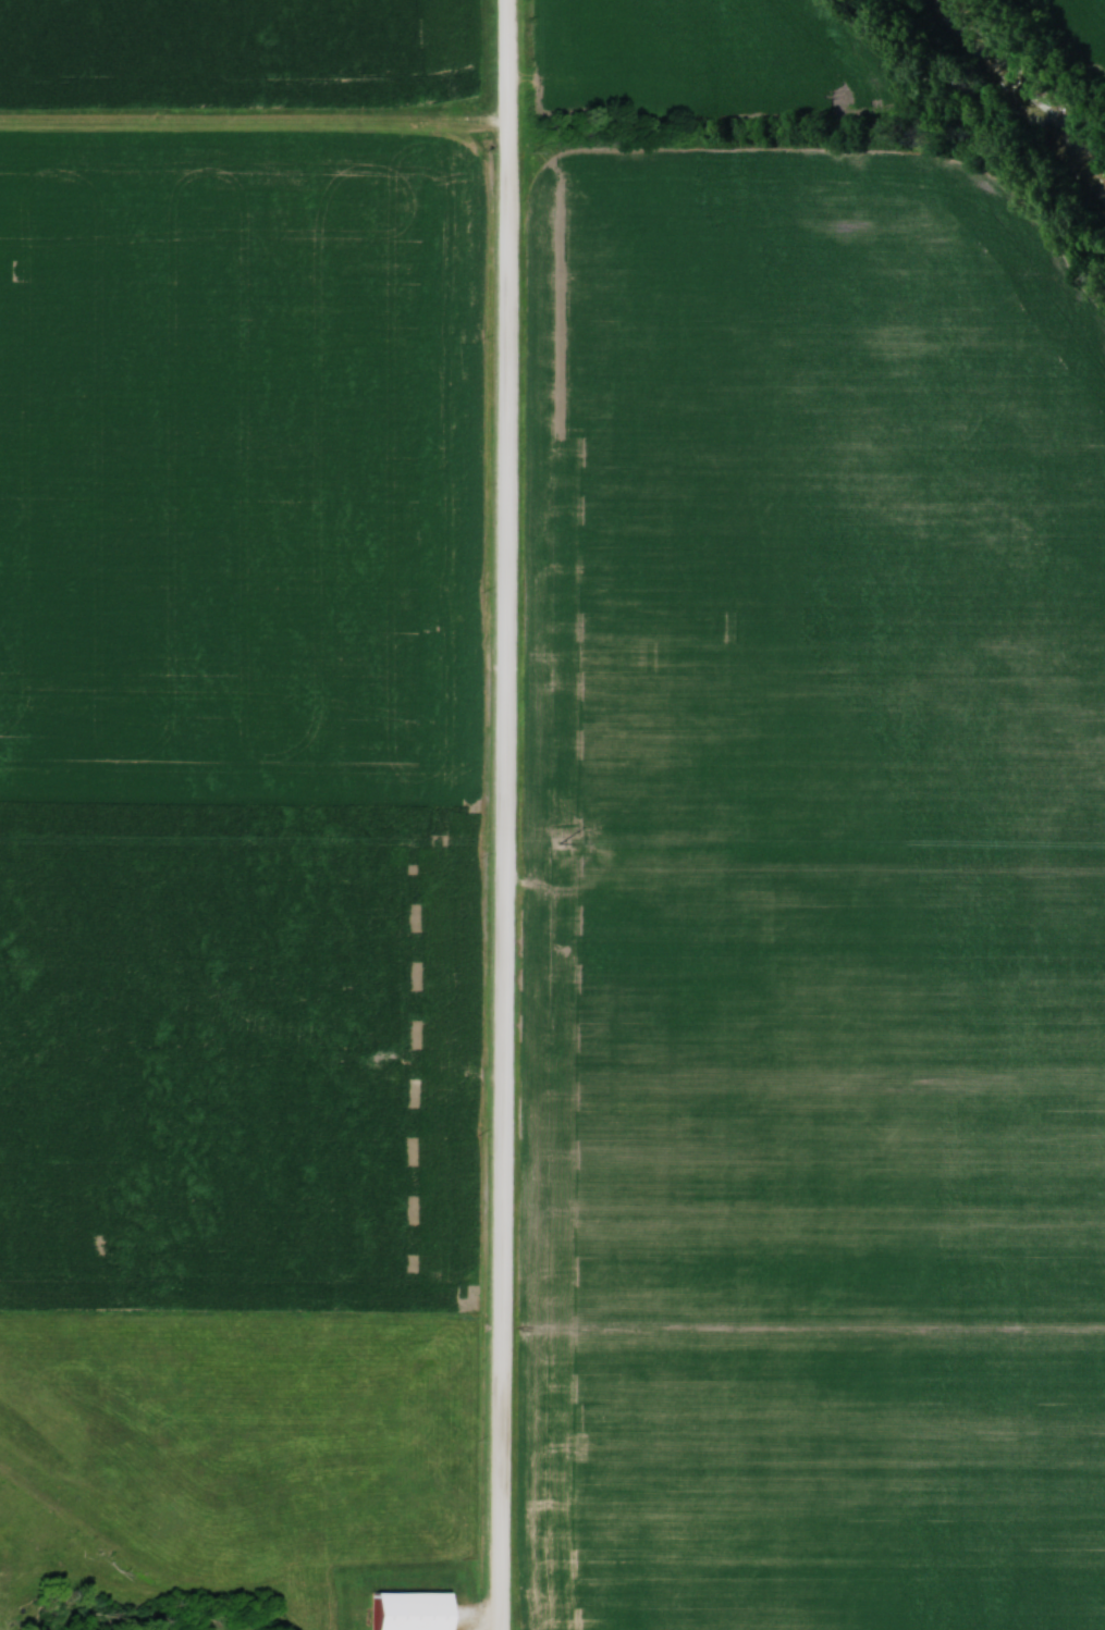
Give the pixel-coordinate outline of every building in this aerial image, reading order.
[(450,1603),(449,1629),(379,1629),(380,1603),(450,1603)]
